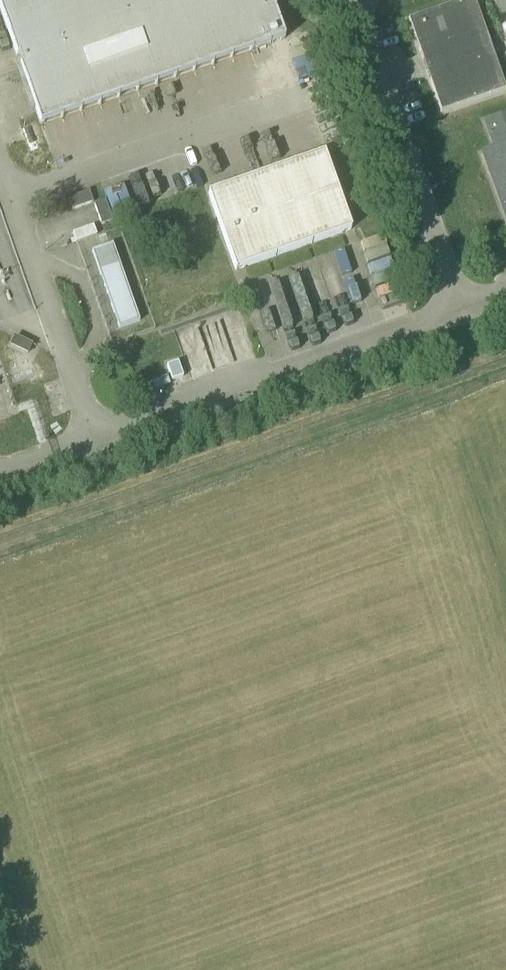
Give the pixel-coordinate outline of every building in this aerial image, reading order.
[(15,60),(18,60),(20,68),(18,69),(39,127),(284,41),(269,0),(0,0),(0,17),(15,60)] [(504,90),(473,0),(469,0),(407,22),(440,115),(505,92),(504,90)] [(482,123),(488,138),(493,152),(481,156),(505,226),(505,115),(482,123)] [(234,272),(351,231),(324,154),(207,195),(234,272)] [(72,212),(92,205),(88,193),(68,200),(72,212)] [(100,227),(101,227),(112,223),(104,202),(93,206),(100,227)] [(118,331),(138,323),(111,246),(91,253),(118,331)] [(26,355),(30,347),(14,339),(10,347),(26,355)] [(171,382),(182,378),(177,364),(166,367),(171,382)]
